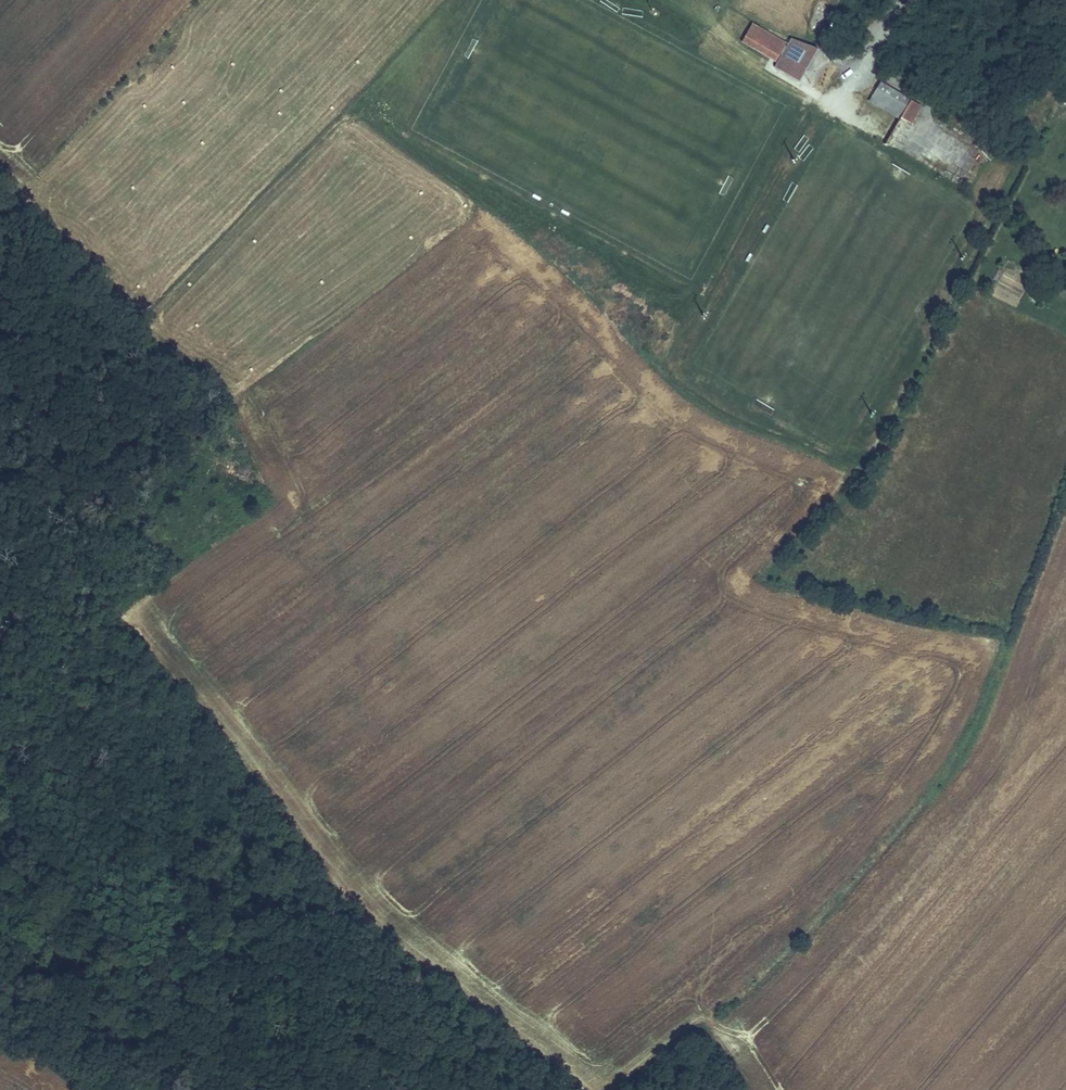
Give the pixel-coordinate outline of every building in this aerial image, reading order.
[(786,44),(751,24),(745,35),(779,55),(786,44)] [(779,55),(745,35),(741,42),(775,62),(779,55)] [(880,84),(873,97),(880,101),(882,96),(891,101),(888,105),(903,113),(900,118),(910,123),(920,105),(880,84)] [(873,97),(869,104),(899,120),(900,118),(903,113),(888,105),(891,101),(882,96),(880,101),(873,97)]
